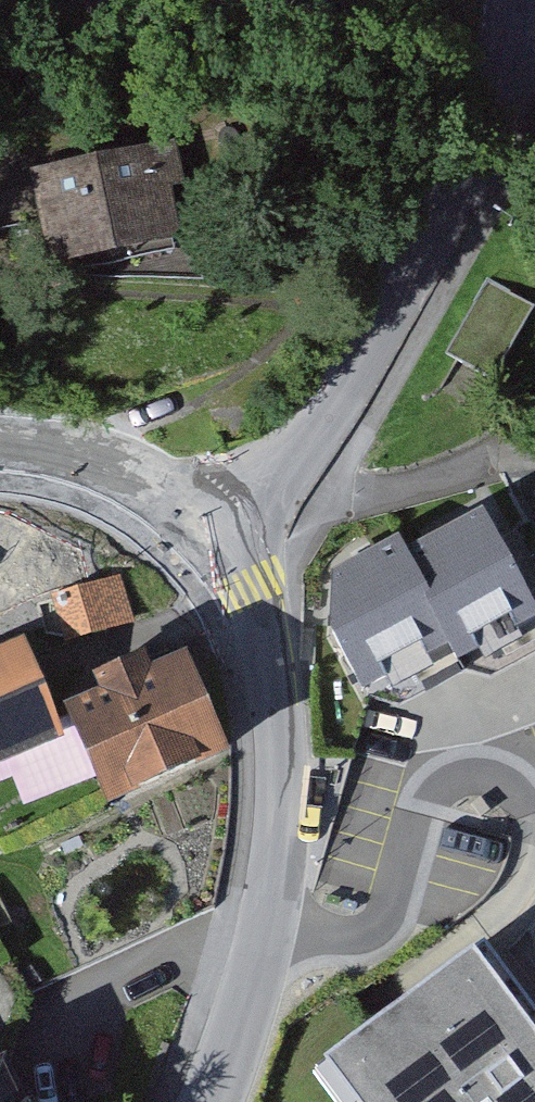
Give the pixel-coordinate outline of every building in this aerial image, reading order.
[(17,167),(36,266),(167,240),(148,142),(17,167)] [(441,356),(486,383),(533,308),(488,280),(441,356)] [(486,508),(406,549),(401,539),(329,575),(332,642),(359,695),(381,684),(391,704),(444,677),(436,661),(445,656),(452,670),(475,658),(481,669),(526,647),(520,636),(534,628),(534,604),(486,508)] [(121,586),(52,609),(65,647),(133,624),(121,586)] [(0,657),(0,766),(56,740),(15,651),(0,657)] [(65,713),(104,810),(227,760),(188,663),(65,713)] [(471,947),(316,1064),(345,1101),(534,1101),(534,1032),(471,947)] [(4,1064),(0,1066),(0,1101),(21,1101),(4,1064)]
